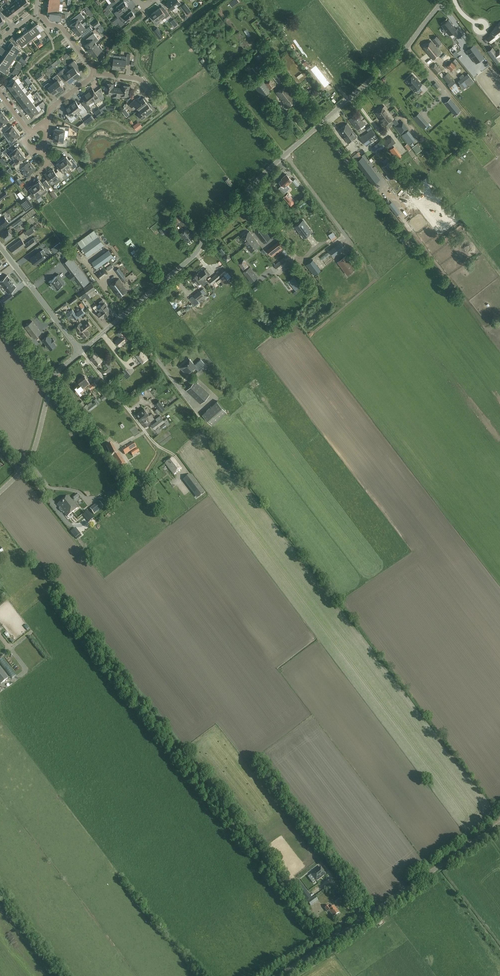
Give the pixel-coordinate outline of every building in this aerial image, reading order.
[(14,2),(20,10),(25,6),(20,0),(18,0),(17,1),(17,0),(16,0),(14,2)] [(112,2),(107,6),(109,9),(116,3),(114,0),(110,0),(112,2)] [(172,9),(180,3),(179,0),(170,0),(167,3),(172,9)] [(116,7),(118,10),(114,13),(117,16),(114,18),(115,19),(124,12),(122,10),(127,5),(124,1),(116,7)] [(20,10),(14,2),(11,4),(12,5),(10,6),(15,14),(20,10)] [(180,6),(186,14),(191,10),(185,3),(180,6)] [(10,6),(8,8),(7,7),(4,9),(2,6),(0,7),(0,9),(5,14),(7,13),(10,17),(15,14),(10,6)] [(160,7),(155,11),(161,18),(161,17),(164,15),(166,18),(170,15),(166,10),(164,12),(160,7)] [(124,12),(115,19),(116,20),(119,18),(122,22),(127,19),(128,20),(135,15),(131,10),(126,14),(124,12)] [(161,18),(155,11),(151,14),(154,17),(151,19),(156,25),(163,20),(161,17),(161,18)] [(80,12),(74,17),(76,20),(70,25),(72,28),(74,30),(82,24),(80,21),(84,17),(80,12)] [(442,25),(449,35),(450,34),(453,32),(458,38),(462,34),(457,28),(456,29),(449,20),(448,20),(442,25)] [(31,28),(36,35),(44,30),(38,23),(31,28)] [(86,29),(82,24),(74,30),(76,33),(78,35),(84,31),(86,34),(93,29),(90,26),(86,29)] [(496,27),(498,29),(492,33),(493,34),(488,38),(490,42),(499,34),(499,24),(496,27)] [(153,31),(158,37),(159,39),(163,36),(163,35),(157,27),(153,31)] [(36,35),(31,28),(26,32),(32,39),(36,35)] [(32,39),(26,32),(21,36),(27,43),(32,39)] [(97,45),(95,42),(99,39),(94,33),(89,37),(91,40),(85,45),(89,51),(97,45)] [(449,40),(452,44),(458,40),(454,35),(453,36),(453,37),(452,38),(450,36),(447,38),(448,40),(449,40)] [(27,43),(21,36),(17,39),(15,39),(12,36),(11,38),(17,44),(19,42),(22,47),(27,43)] [(431,41),(423,47),(433,59),(441,53),(439,51),(441,50),(442,51),(446,48),(441,43),(437,37),(436,36),(436,37),(433,39),(435,42),(433,43),(431,41)] [(97,45),(89,51),(94,56),(102,50),(102,48),(99,43),(97,45)] [(10,49),(18,54),(21,49),(14,44),(10,49)] [(466,50),(476,63),(484,57),(474,44),(466,50)] [(461,48),(453,53),(456,57),(463,52),(461,48)] [(492,48),(490,50),(488,51),(492,57),(496,62),(498,61),(499,60),(499,58),(497,55),(492,48)] [(18,54),(10,49),(7,54),(14,59),(18,54)] [(67,52),(60,57),(63,61),(70,55),(67,52)] [(127,56),(120,55),(119,68),(125,69),(126,64),(129,65),(130,54),(127,53),(127,56)] [(14,59),(7,54),(3,59),(11,64),(14,59)] [(119,68),(120,55),(120,56),(110,54),(110,60),(113,61),(112,68),(119,68)] [(446,63),(450,58),(446,55),(442,59),(446,63)] [(59,58),(51,64),(54,67),(61,61),(59,58)] [(3,59),(0,64),(0,69),(6,73),(10,68),(9,67),(11,64),(3,59)] [(77,70),(80,68),(74,60),(69,64),(72,68),(69,70),(75,78),(80,74),(78,72),(77,70)] [(447,65),(451,71),(456,66),(451,61),(447,65)] [(443,77),(448,83),(452,79),(444,69),(442,71),(435,63),(431,67),(437,75),(442,71),(445,75),(443,77)] [(256,75),(255,74),(258,72),(253,65),(251,68),(249,65),(245,69),(251,78),(256,75)] [(326,87),(331,83),(316,65),(311,69),(326,87)] [(285,78),(276,66),(268,72),(277,84),(285,78)] [(75,78),(69,70),(67,72),(64,68),(58,72),(63,79),(66,77),(67,79),(70,82),(75,78)] [(263,79),(269,74),(266,69),(259,74),(263,79)] [(53,83),(59,90),(63,87),(60,82),(62,80),(57,74),(53,77),(55,81),(53,83)] [(458,81),(464,89),(473,81),(472,79),(472,78),(469,74),(463,78),(463,77),(458,81)] [(11,90),(19,84),(15,80),(18,77),(16,75),(10,79),(12,81),(8,85),(11,90)] [(259,75),(250,82),(262,97),(271,91),(259,75)] [(413,75),(406,81),(414,91),(422,84),(413,75)] [(270,90),(276,85),(271,79),(265,83),(270,90)] [(455,93),(461,89),(453,80),(447,85),(455,93)] [(59,90),(53,83),(51,85),(48,82),(44,86),(48,91),(50,89),(54,94),(56,92),(57,93),(59,92),(58,91),(59,90)] [(117,88),(114,87),(113,87),(114,84),(106,83),(105,89),(106,89),(105,93),(113,94),(113,98),(116,98),(117,88)] [(19,84),(11,90),(15,94),(22,88),(19,84)] [(117,88),(116,98),(120,99),(120,95),(128,96),(128,92),(129,92),(130,86),(122,85),(122,88),(117,88)] [(286,85),(281,89),(290,99),(288,101),(291,105),(298,100),(286,85)] [(22,88),(15,94),(18,99),(25,93),(22,88)] [(89,90),(87,92),(93,100),(98,96),(102,100),(104,99),(102,91),(97,95),(92,88),(89,91),(89,90)] [(290,99),(281,89),(276,92),(288,108),(291,105),(288,101),(290,99)] [(28,91),(25,93),(18,99),(21,103),(29,98),(27,95),(30,93),(28,91)] [(93,100),(87,92),(85,93),(85,94),(82,96),(87,103),(84,105),(88,110),(91,108),(88,104),(93,100)] [(29,98),(21,103),(25,108),(32,102),(29,98)] [(138,101),(136,98),(130,103),(134,109),(137,107),(139,109),(147,103),(147,102),(148,102),(148,101),(145,98),(144,98),(143,98),(138,101)] [(452,112),(455,115),(460,111),(450,98),(446,101),(454,111),(452,112)] [(76,101),(70,105),(76,113),(79,111),(82,114),(87,110),(83,106),(81,108),(76,101)] [(36,107),(32,102),(25,108),(28,112),(36,107)] [(150,103),(148,103),(148,104),(147,103),(139,109),(141,111),(138,114),(142,120),(151,113),(149,110),(152,108),(152,106),(150,103)] [(76,113),(70,105),(65,109),(70,115),(68,117),(71,122),(76,118),(74,115),(76,113)] [(389,117),(392,120),(394,119),(384,106),(378,111),(383,117),(386,115),(388,117),(389,117)] [(39,111),(36,107),(28,112),(32,117),(36,113),(38,116),(44,111),(42,109),(39,111)] [(383,117),(378,111),(375,113),(385,125),(392,120),(389,117),(388,117),(386,115),(383,117)] [(413,118),(423,129),(429,123),(419,112),(413,118)] [(356,128),(365,123),(357,113),(349,119),(356,128)] [(0,119),(0,125),(1,126),(0,126),(0,130),(6,126),(4,124),(9,120),(8,118),(9,118),(6,114),(0,119)] [(407,129),(401,121),(395,126),(401,134),(407,129)] [(348,143),(357,136),(347,123),(338,130),(348,143)] [(0,130),(0,131),(3,135),(6,133),(8,136),(17,129),(15,125),(14,126),(12,125),(7,129),(6,126),(0,130)] [(54,130),(53,134),(64,136),(65,130),(69,131),(69,127),(62,126),(61,129),(55,128),(55,130),(54,130)] [(17,129),(8,136),(12,140),(9,143),(11,145),(17,141),(15,138),(20,134),(19,133),(20,132),(17,129)] [(367,147),(378,138),(371,129),(363,135),(359,137),(367,147)] [(408,130),(402,135),(409,144),(415,139),(408,130)] [(64,136),(53,134),(52,139),(54,139),(53,141),(60,141),(59,145),(67,146),(68,140),(64,139),(64,136)] [(391,136),(383,141),(388,148),(396,142),(391,136)] [(381,141),(372,147),(376,153),(385,146),(381,141)] [(422,150),(417,144),(412,147),(417,154),(422,150)] [(13,158),(22,151),(20,148),(19,149),(17,147),(12,151),(11,149),(5,153),(8,158),(10,157),(12,159),(13,158)] [(22,151),(13,158),(16,161),(12,164),(14,167),(14,166),(16,168),(15,168),(22,163),(20,161),(25,157),(24,156),(25,155),(22,151)] [(61,159),(67,168),(70,166),(73,169),(77,165),(72,159),(70,161),(66,156),(65,157),(64,156),(61,159)] [(374,185),(381,180),(363,156),(362,158),(356,162),(374,185)] [(67,168),(61,159),(57,162),(58,163),(56,164),(60,169),(58,171),(59,172),(62,177),(67,173),(65,170),(67,168)] [(22,163),(15,168),(17,171),(19,173),(22,170),(24,173),(23,174),(25,176),(35,169),(31,162),(30,163),(29,162),(24,166),(22,163)] [(390,162),(382,167),(388,174),(389,173),(393,177),(398,172),(390,162)] [(62,177),(59,172),(57,174),(53,169),(51,170),(51,169),(45,174),(52,184),(55,182),(54,181),(59,177),(61,181),(64,179),(62,177)] [(284,187),(292,180),(286,174),(284,177),(284,178),(279,182),(284,187)] [(292,181),(297,186),(299,189),(302,186),(295,178),(292,181)] [(34,185),(42,195),(47,191),(45,188),(45,189),(41,183),(39,180),(36,182),(37,183),(34,185)] [(42,195),(34,185),(32,187),(31,186),(28,188),(30,191),(31,191),(32,192),(29,195),(32,199),(35,197),(36,199),(42,195)] [(0,195),(0,201),(8,195),(5,191),(0,195)] [(289,192),(284,196),(291,204),(296,200),(289,192)] [(25,205),(28,209),(33,205),(26,196),(18,202),(22,207),(25,205)] [(305,201),(298,207),(300,209),(307,203),(305,201)] [(12,214),(22,209),(19,204),(10,209),(12,214)] [(173,219),(160,230),(163,235),(181,220),(176,213),(171,217),(173,219)] [(0,219),(0,229),(9,223),(4,216),(0,219)] [(20,218),(12,224),(14,227),(19,224),(20,225),(23,222),(20,218)] [(311,230),(310,229),(304,221),(296,227),(303,237),(311,231),(311,230)] [(254,231),(264,244),(271,238),(261,226),(254,231)] [(25,233),(29,236),(35,230),(31,227),(25,233)] [(8,229),(1,234),(6,240),(12,235),(11,233),(13,231),(10,228),(8,229)] [(187,228),(180,234),(187,242),(194,237),(187,228)] [(94,231),(78,242),(82,248),(88,256),(104,244),(98,236),(94,231)] [(249,231),(240,238),(251,252),(260,245),(249,231)] [(21,239),(10,247),(15,253),(25,246),(28,249),(37,243),(33,238),(25,244),(21,239)] [(279,240),(267,250),(272,256),(284,247),(279,240)] [(60,242),(52,249),(55,253),(63,246),(60,242)] [(128,246),(131,251),(137,248),(134,243),(128,246)] [(345,249),(342,243),(326,252),(330,258),(345,249)] [(108,249),(91,262),(96,268),(113,256),(108,249)] [(40,251),(31,258),(36,265),(45,257),(42,254),(45,252),(43,250),(40,251)] [(136,260),(139,258),(134,251),(131,253),(136,260)] [(317,274),(323,270),(313,256),(307,260),(317,274)] [(341,259),(338,262),(341,267),(345,272),(347,270),(349,269),(350,270),(351,272),(353,270),(355,269),(350,262),(345,256),(341,259)] [(72,257),(65,262),(72,272),(68,275),(72,281),(76,277),(83,286),(90,280),(72,257)] [(283,257),(274,265),(278,270),(287,262),(283,257)] [(238,263),(243,270),(249,266),(243,259),(238,263)] [(338,265),(322,278),(330,288),(346,275),(338,265)] [(224,267),(208,280),(212,284),(213,285),(221,279),(220,278),(227,272),(224,267)] [(251,282),(258,277),(250,267),(243,272),(251,282)] [(103,268),(95,273),(100,280),(100,279),(107,274),(103,268)] [(115,271),(125,284),(129,281),(119,268),(115,271)] [(201,278),(203,279),(210,274),(206,269),(204,270),(204,269),(201,271),(200,271),(198,272),(199,273),(198,273),(200,276),(198,277),(200,279),(201,278)] [(198,273),(192,278),(197,284),(200,282),(203,286),(206,284),(205,282),(203,279),(201,278),(200,279),(198,277),(200,276),(198,273)] [(61,279),(58,274),(49,282),(51,284),(51,285),(53,287),(55,290),(56,290),(57,289),(57,290),(60,289),(59,288),(63,285),(59,280),(61,279)] [(0,285),(0,289),(1,289),(12,281),(7,275),(0,281),(0,283),(1,285),(0,285)] [(294,277),(289,281),(295,290),(301,286),(294,277)] [(118,279),(110,285),(119,297),(127,291),(118,279)] [(12,281),(1,289),(3,292),(5,290),(7,293),(16,287),(12,281)] [(84,288),(84,289),(88,293),(88,294),(96,288),(91,282),(84,288)] [(88,293),(84,289),(78,294),(81,298),(88,293)] [(200,290),(194,295),(200,302),(206,297),(200,290)] [(81,309),(76,313),(79,317),(87,311),(84,307),(85,307),(81,302),(79,304),(80,306),(79,306),(81,309)] [(105,302),(101,304),(108,314),(111,311),(105,302)] [(108,314),(101,304),(95,309),(101,318),(104,316),(108,314)] [(72,309),(66,314),(68,317),(68,318),(69,320),(73,317),(75,320),(78,317),(72,309)] [(32,321),(25,326),(34,338),(41,333),(32,321)] [(88,322),(81,327),(85,332),(88,330),(87,329),(91,325),(88,322)] [(85,332),(81,327),(79,323),(75,326),(84,339),(90,333),(88,330),(85,332)] [(124,341),(131,336),(124,328),(117,333),(120,337),(115,341),(120,346),(125,342),(124,341)] [(48,335),(42,340),(46,345),(45,345),(45,346),(47,349),(48,349),(49,349),(50,350),(56,345),(54,342),(55,341),(53,339),(52,340),(48,335)] [(96,366),(102,361),(95,352),(89,357),(96,366)] [(146,355),(139,360),(142,364),(149,359),(146,355)] [(201,359),(195,365),(189,359),(180,367),(187,374),(195,367),(199,371),(206,364),(201,359)] [(113,365),(109,360),(104,364),(106,368),(105,369),(106,370),(105,371),(107,373),(112,369),(110,367),(113,365)] [(83,388),(85,387),(88,384),(91,388),(96,384),(94,382),(91,385),(89,383),(90,383),(86,376),(78,381),(80,384),(83,388)] [(201,403),(209,394),(195,381),(186,390),(201,403)] [(83,388),(80,384),(78,386),(77,385),(74,388),(77,392),(76,392),(78,394),(79,394),(80,395),(83,392),(84,393),(86,391),(83,388)] [(159,400),(155,402),(161,411),(165,408),(159,400)] [(83,407),(82,407),(87,413),(97,405),(95,401),(92,403),(88,406),(87,404),(83,407)] [(217,401),(202,414),(212,425),(227,412),(217,401)] [(149,415),(144,408),(135,415),(137,417),(140,421),(146,417),(149,415)] [(150,423),(146,417),(140,421),(144,427),(150,423)] [(152,425),(150,427),(152,430),(154,429),(158,434),(162,431),(159,427),(157,429),(156,429),(164,422),(168,426),(170,424),(166,418),(164,420),(161,417),(157,420),(151,425),(152,425)] [(118,454),(113,444),(107,447),(112,457),(120,470),(126,465),(121,457),(118,453),(118,454)] [(127,446),(122,449),(125,454),(132,449),(129,444),(127,446)] [(174,475),(181,469),(173,458),(165,463),(174,475)] [(196,487),(198,485),(190,475),(184,480),(188,485),(192,482),(196,487)] [(120,481),(115,484),(119,489),(124,486),(120,481)] [(199,496),(204,493),(198,485),(196,487),(192,490),(195,494),(196,493),(199,496)] [(67,505),(73,512),(78,508),(68,496),(61,501),(66,507),(67,505)] [(66,507),(61,501),(58,504),(68,516),(73,512),(67,505),(66,507)] [(100,502),(90,509),(94,514),(103,507),(100,502)] [(81,534),(76,528),(71,532),(75,538),(81,534)] [(10,658),(13,666),(12,667),(15,673),(21,670),(19,665),(18,665),(14,657),(10,658)] [(1,684),(8,678),(0,668),(0,683),(1,684)] [(316,881),(326,874),(321,867),(311,874),(316,881)] [(298,880),(293,884),(301,896),(306,892),(298,880)] [(311,902),(316,909),(324,903),(320,896),(311,902)] [(334,906),(331,909),(329,905),(325,908),(327,912),(329,910),(334,917),(339,913),(334,906)]
